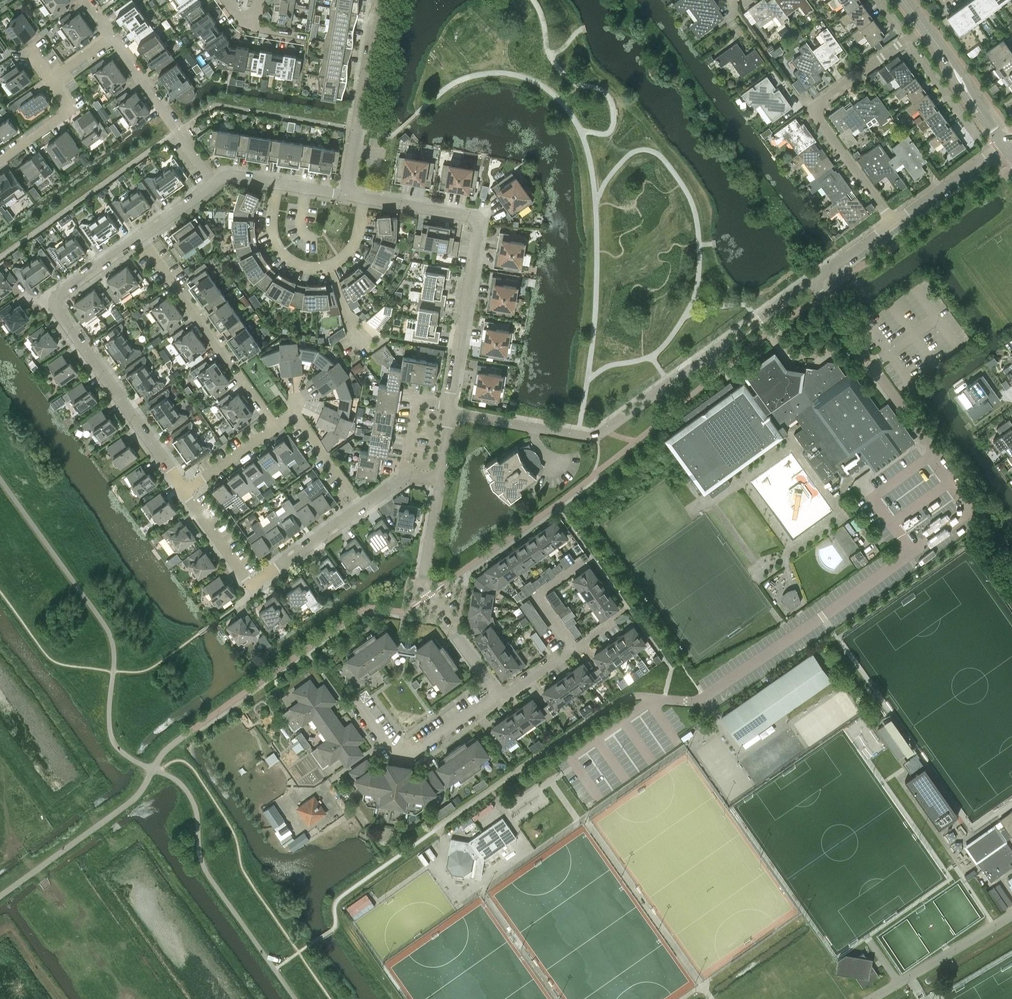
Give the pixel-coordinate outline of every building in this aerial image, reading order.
[(44,4),(54,18),(68,8),(64,4),(69,0),(49,0),(44,4)] [(142,13),(133,0),(129,0),(115,10),(121,19),(120,20),(124,26),(142,13)] [(180,8),(192,0),(174,0),(180,8)] [(187,18),(203,7),(199,1),(200,0),(192,0),(180,8),(187,18)] [(273,7),(293,11),(294,8),(299,4),(296,0),(275,0),(273,7)] [(330,5),(330,7),(357,11),(358,5),(357,5),(358,0),(332,0),(330,5)] [(676,2),(681,10),(689,4),(702,21),(720,8),(715,0),(679,0),(676,2)] [(789,19),(786,16),(774,0),(772,0),(767,3),(765,0),(761,0),(748,10),(760,27),(776,16),(781,24),(789,19)] [(805,14),(812,9),(806,0),(774,0),(786,16),(799,6),(805,14)] [(861,2),(859,0),(830,0),(828,1),(833,9),(841,3),(848,12),(861,2)] [(984,14),(973,0),(968,0),(963,3),(976,20),(984,14)] [(992,8),(986,0),(973,0),(984,14),(992,8)] [(992,8),(1000,3),(998,0),(986,0),(992,8)] [(859,27),(873,18),(861,2),(848,12),(840,17),(845,24),(853,19),(859,27)] [(967,26),(976,20),(963,3),(955,9),(967,26)] [(187,18),(194,28),(221,9),(215,7),(207,13),(203,7),(187,18)] [(293,11),(273,7),(271,20),(281,21),(285,24),(287,22),(291,23),(292,20),(297,16),(293,11)] [(357,11),(330,7),(329,12),(330,18),(329,24),(351,28),(352,22),(354,22),(355,17),(357,11)] [(194,28),(201,38),(217,26),(213,21),(220,15),(221,9),(194,28)] [(959,32),(967,26),(955,9),(947,15),(959,32)] [(67,36),(86,22),(79,12),(74,17),(70,12),(60,19),(63,24),(60,26),(67,36)] [(22,13),(11,21),(12,23),(6,28),(17,43),(23,39),(24,40),(36,32),(22,13)] [(136,40),(153,28),(142,13),(124,26),(129,33),(130,32),(136,40)] [(859,27),(852,33),(857,41),(865,35),(872,45),(885,35),(873,18),(859,27)] [(88,36),(93,32),(86,22),(67,36),(76,49),(77,51),(91,41),(88,36)] [(329,24),(328,30),(327,32),(325,39),(324,41),(351,45),(352,39),(351,39),(352,34),(350,33),(351,28),(329,24)] [(201,38),(208,47),(230,32),(235,28),(229,27),(221,32),(217,26),(201,38)] [(145,56),(163,43),(153,28),(136,40),(142,48),(140,49),(145,56)] [(825,41),(812,51),(824,68),(825,69),(839,59),(835,53),(841,49),(827,28),(819,33),(825,41)] [(217,56),(222,59),(231,46),(227,40),(233,36),(230,32),(208,47),(215,57),(217,56)] [(803,37),(799,32),(795,35),(798,40),(803,37)] [(989,37),(992,42),(998,38),(995,33),(989,37)] [(245,34),(243,40),(244,40),(239,67),(251,69),(254,50),(247,49),(249,40),(245,34)] [(1002,37),(1001,38),(986,49),(992,58),(1008,46),(1002,37)] [(261,51),(254,50),(251,69),(263,71),(268,38),(263,42),(261,51)] [(272,43),(268,38),(263,71),(275,73),(278,54),(271,53),(272,43)] [(227,65),(239,67),(244,40),(243,40),(239,40),(238,47),(231,46),(222,59),(227,63),(227,65)] [(351,45),(324,41),(324,46),(324,52),(323,58),(345,62),(346,56),(348,56),(349,51),(350,51),(351,45)] [(883,46),(879,41),(874,45),(878,50),(883,46)] [(285,55),(278,54),(275,73),(286,75),(292,42),(287,46),(285,55)] [(296,48),(292,42),(286,75),(299,77),(302,58),(294,57),(296,48)] [(174,57),(163,43),(145,56),(150,62),(151,61),(157,69),(174,57)] [(730,60),(742,77),(764,61),(755,48),(746,55),(736,43),(716,58),(722,66),(730,60)] [(818,73),(824,68),(812,51),(806,43),(798,48),(802,53),(793,59),(799,68),(793,72),(806,90),(822,78),(818,73)] [(780,46),(770,52),(774,58),(783,51),(780,46)] [(1008,46),(992,58),(998,66),(1011,55),(1011,50),(1008,46)] [(976,54),(972,49),(967,53),(971,58),(976,54)] [(714,59),(712,57),(713,56),(710,52),(705,56),(708,59),(707,60),(709,62),(714,59)] [(1003,74),(1011,68),(1011,55),(998,66),(1003,74)] [(166,85),(184,72),(174,57),(157,69),(163,77),(161,78),(166,85)] [(100,83),(120,69),(113,59),(107,63),(103,58),(90,68),(100,83)] [(323,58),(322,64),(321,66),(319,73),(318,75),(345,79),(346,73),(346,68),(344,67),(345,62),(323,58)] [(901,86),(915,76),(903,60),(882,75),(887,82),(894,77),(901,86)] [(24,87),(25,84),(31,80),(23,69),(20,71),(17,66),(5,74),(9,79),(6,81),(14,92),(21,87),(24,87)] [(1003,74),(1009,82),(1011,80),(1011,68),(1003,74)] [(120,69),(100,83),(107,92),(110,90),(114,95),(124,88),(121,83),(127,78),(120,69)] [(193,88),(195,87),(184,72),(166,85),(171,91),(172,90),(178,99),(179,98),(181,99),(182,100),(183,100),(183,101),(184,101),(186,101),(187,101),(188,101),(190,101),(190,100),(192,99),(193,98),(193,97),(194,97),(194,96),(194,95),(195,94),(195,93),(195,92),(195,91),(194,90),(194,89),(193,88)] [(345,79),(318,75),(318,80),(318,85),(317,92),(339,96),(340,90),(343,90),(343,85),(344,85),(345,79)] [(901,86),(894,92),(899,98),(906,93),(913,103),(927,93),(915,76),(901,86)] [(768,86),(764,80),(763,81),(761,79),(742,93),(753,109),(761,102),(774,119),(792,106),(779,89),(773,93),(768,86)] [(123,115),(143,101),(136,92),(130,96),(126,91),(116,98),(119,103),(116,105),(123,115)] [(14,101),(20,110),(22,108),(26,113),(26,114),(27,114),(27,115),(28,115),(29,115),(30,115),(31,114),(38,109),(39,110),(50,102),(44,94),(43,93),(42,93),(41,93),(40,93),(39,93),(35,96),(34,95),(29,98),(26,93),(14,101)] [(913,103),(906,108),(911,115),(918,109),(925,119),(939,109),(927,93),(913,103)] [(878,113),(884,122),(892,116),(877,96),(870,101),(866,96),(853,105),(853,106),(865,123),(878,113)] [(147,120),(144,115),(150,111),(143,101),(123,115),(130,125),(134,130),(137,128),(147,120)] [(868,126),(865,123),(853,106),(846,111),(842,106),(829,116),(841,132),(839,133),(848,146),(857,140),(851,132),(858,127),(861,131),(868,126)] [(104,127),(100,121),(98,122),(90,109),(81,116),(83,119),(74,126),(87,145),(94,141),(93,139),(99,135),(101,138),(109,133),(108,132),(111,130),(108,125),(104,127)] [(937,135),(950,125),(939,109),(925,119),(918,124),(923,131),(930,126),(937,135)] [(7,138),(17,131),(8,118),(2,122),(0,121),(0,134),(4,140),(7,138)] [(777,143),(786,136),(798,153),(810,145),(816,140),(804,123),(801,125),(796,118),(772,135),(777,143)] [(198,124),(197,124),(193,127),(197,133),(201,129),(198,124)] [(953,157),(966,147),(950,125),(937,135),(930,140),(934,147),(942,142),(953,157)] [(225,153),(228,138),(229,131),(210,128),(197,137),(210,155),(216,151),(225,153)] [(241,156),(244,138),(245,133),(229,131),(228,138),(225,153),(241,156)] [(71,158),(70,156),(79,149),(76,144),(76,143),(68,132),(47,147),(60,165),(71,158)] [(245,133),(244,138),(241,156),(257,158),(260,136),(245,133)] [(927,161),(918,149),(908,135),(902,140),(902,141),(892,148),(896,154),(890,159),(891,159),(888,161),(894,169),(903,163),(915,179),(926,171),(921,165),(927,161)] [(260,136),(257,158),(273,161),(276,139),(260,136)] [(276,139),(273,161),(288,164),(292,141),(276,139)] [(292,141),(288,164),(304,166),(308,144),(292,141)] [(308,144),(304,166),(320,169),(324,147),(308,144)] [(891,159),(890,159),(879,144),(865,154),(871,163),(864,168),(875,183),(887,175),(893,183),(901,177),(894,169),(888,161),(891,159)] [(795,167),(804,161),(816,178),(831,167),(834,165),(827,155),(820,160),(812,150),(813,149),(810,145),(798,153),(789,160),(795,167)] [(324,147),(320,169),(336,172),(340,149),(324,147)] [(40,175),(44,176),(52,170),(39,151),(32,156),(33,156),(29,159),(29,158),(20,165),(31,179),(38,173),(40,175)] [(85,165),(90,162),(83,152),(78,156),(85,165)] [(412,184),(416,159),(399,156),(394,181),(412,184)] [(162,172),(174,189),(184,182),(183,180),(188,177),(174,157),(171,159),(170,166),(162,172)] [(416,159),(412,184),(430,187),(434,162),(416,159)] [(456,192),(461,166),(443,163),(439,189),(456,192)] [(461,166),(456,192),(474,195),(478,169),(461,166)] [(821,186),(828,195),(833,202),(845,194),(851,189),(844,179),(838,171),(836,173),(831,167),(816,178),(807,184),(813,192),(821,186)] [(11,171),(6,175),(0,174),(0,200),(1,202),(13,193),(18,198),(26,192),(11,171)] [(174,189),(162,172),(154,177),(147,176),(145,178),(159,198),(164,194),(165,196),(174,189)] [(501,201),(522,187),(512,172),(491,187),(501,201)] [(896,181),(902,189),(906,186),(901,178),(896,181)] [(130,195),(142,212),(151,205),(151,204),(155,200),(141,180),(139,182),(137,189),(130,195)] [(41,196),(34,186),(29,190),(34,197),(36,199),(41,196)] [(522,187),(501,201),(512,216),(533,201),(522,187)] [(240,190),(234,210),(254,214),(254,213),(255,208),(257,209),(258,207),(260,199),(256,197),(257,195),(248,191),(247,193),(240,190)] [(851,227),(869,213),(857,196),(850,201),(845,194),(833,202),(824,209),(830,216),(839,210),(851,227)] [(142,212),(130,195),(122,200),(115,199),(112,201),(126,221),(131,218),(132,219),(142,212)] [(97,218),(109,235),(119,228),(118,227),(123,223),(109,203),(106,205),(105,212),(97,218)] [(233,230),(255,229),(255,224),(255,219),(254,219),(254,214),(234,210),(233,230)] [(376,234),(396,238),(397,217),(390,217),(390,214),(375,216),(375,218),(375,224),(375,229),(376,229),(376,234)] [(182,226),(195,244),(208,235),(210,238),(215,234),(207,223),(202,226),(195,217),(182,226)] [(109,235),(97,218),(89,224),(82,222),(79,224),(93,244),(98,241),(99,242),(109,235)] [(435,248),(439,226),(423,223),(421,234),(415,233),(413,247),(419,248),(420,245),(435,248)] [(195,244),(182,226),(169,236),(175,245),(171,248),(179,260),(184,256),(182,253),(195,244)] [(439,226),(435,248),(451,250),(450,253),(457,254),(459,240),(453,239),(455,228),(439,226)] [(64,241),(77,258),(86,251),(85,250),(90,247),(76,227),(73,229),(72,236),(64,241)] [(255,239),(257,239),(256,234),(255,229),(233,230),(237,251),(256,244),(255,239)] [(496,249),(522,253),(525,235),(499,231),(496,249)] [(370,248),(391,257),(396,238),(376,234),(376,235),(375,239),(373,239),(371,245),(370,248)] [(77,258),(64,241),(57,247),(50,246),(47,248),(61,267),(66,264),(67,265),(77,258)] [(246,269),(265,257),(264,255),(262,252),(261,250),(260,248),(259,249),(256,244),(237,251),(246,269)] [(30,261),(42,279),(52,272),(51,270),(56,267),(41,247),(39,249),(37,256),(30,261)] [(367,254),(365,257),(367,258),(364,262),(380,275),(391,257),(370,248),(367,254)] [(522,253),(496,249),(493,266),(519,271),(522,253)] [(273,270),(270,266),(271,265),(269,262),(265,257),(246,269),(260,285),(273,270)] [(42,279),(30,261),(22,267),(15,266),(12,268),(26,288),(31,284),(32,285),(42,279)] [(197,295),(215,282),(206,269),(208,267),(204,262),(193,270),(196,275),(187,282),(197,295)] [(360,266),(359,265),(353,270),(351,271),(365,290),(380,275),(364,262),(360,266)] [(423,282),(443,285),(445,274),(449,275),(450,267),(424,263),(422,272),(425,273),(423,282)] [(117,272),(131,292),(141,285),(139,282),(143,278),(136,268),(131,271),(127,265),(117,272)] [(17,281),(7,267),(0,272),(0,296),(13,287),(11,285),(17,281)] [(274,270),(273,270),(260,285),(277,297),(287,277),(283,274),(279,272),(278,273),(274,270)] [(360,304),(355,295),(365,290),(351,271),(350,273),(348,274),(344,276),(343,277),(344,278),(339,281),(347,300),(351,309),(360,304)] [(131,292),(117,272),(107,279),(112,285),(107,289),(116,302),(131,292)] [(489,293),(514,297),(517,279),(492,275),(489,293)] [(296,282),(296,281),(292,279),(287,277),(277,297),(296,304),(301,284),(296,282)] [(206,308),(224,295),(215,282),(197,295),(206,308)] [(412,299),(418,300),(444,304),(445,298),(441,297),(443,285),(423,282),(422,291),(413,290),(412,299)] [(316,306),(316,284),(315,284),(306,283),(306,285),(301,284),(296,304),(316,306)] [(340,313),(332,284),(326,284),(326,283),(324,283),(322,283),(320,284),(316,284),(316,306),(328,305),(329,314),(340,313)] [(85,295),(98,315),(108,308),(106,305),(111,302),(103,291),(98,294),(94,289),(85,295)] [(514,297),(489,293),(486,311),(511,315),(514,297)] [(98,315),(85,295),(75,302),(79,308),(74,312),(82,322),(86,319),(89,322),(98,315)] [(156,319),(176,306),(169,296),(163,300),(159,295),(149,303),(152,307),(149,310),(156,319)] [(215,321),(233,308),(224,295),(206,308),(215,321)] [(417,319),(437,322),(439,310),(443,311),(444,304),(418,300),(416,309),(419,309),(417,319)] [(13,329),(29,317),(20,304),(13,309),(9,303),(0,310),(0,314),(2,317),(4,316),(8,321),(6,322),(6,325),(8,328),(10,328),(12,327),(13,329)] [(381,308),(378,310),(377,312),(387,313),(391,314),(393,306),(384,305),(381,308)] [(176,306),(156,319),(163,329),(166,327),(170,332),(180,324),(177,319),(183,315),(176,306)] [(224,334),(243,321),(233,308),(215,321),(224,334)] [(136,310),(131,313),(136,320),(141,316),(136,310)] [(387,313),(377,312),(372,316),(366,321),(375,328),(387,314),(387,313)] [(437,322),(417,319),(415,328),(407,327),(405,337),(412,338),(412,337),(438,341),(439,334),(435,333),(437,322)] [(482,337),(507,341),(510,324),(485,319),(482,337)] [(234,347),(252,334),(243,321),(224,334),(234,347)] [(104,342),(110,352),(128,340),(122,332),(123,325),(121,322),(101,336),(105,341),(104,342)] [(40,354),(41,355),(57,343),(48,330),(46,332),(42,326),(28,336),(36,347),(34,349),(34,351),(36,354),(38,354),(40,354)] [(179,352),(199,338),(192,328),(186,332),(183,328),(172,335),(176,340),(172,342),(179,352)] [(243,360),(261,347),(252,334),(234,347),(243,360)] [(507,341),(482,337),(479,355),(504,359),(507,341)] [(199,338),(179,352),(186,362),(189,360),(193,364),(203,357),(200,352),(206,348),(199,338)] [(122,366),(142,352),(140,349),(133,348),(128,340),(110,352),(117,362),(119,361),(122,366)] [(280,361),(281,376),(292,375),(289,342),(280,343),(281,348),(261,355),(260,355),(267,365),(279,361),(280,361)] [(313,361),(319,350),(318,350),(298,346),(297,342),(289,342),(292,375),(302,374),(301,359),(313,361)] [(385,344),(379,349),(383,355),(387,361),(394,357),(385,344)] [(386,365),(390,365),(387,361),(383,355),(379,349),(372,354),(378,361),(386,365)] [(317,386),(344,368),(339,361),(335,364),(319,350),(313,361),(323,369),(311,378),(317,386)] [(61,382),(61,383),(77,371),(70,361),(68,363),(62,354),(48,364),(55,372),(54,373),(56,375),(55,377),(54,379),(56,382),(59,382),(61,382)] [(170,358),(167,354),(162,358),(165,362),(170,358)] [(741,378),(743,382),(766,412),(798,388),(801,372),(785,369),(774,354),(741,378)] [(134,385),(151,372),(145,365),(146,358),(144,355),(125,369),(128,374),(127,375),(134,385)] [(412,378),(415,358),(403,356),(401,367),(402,367),(400,376),(401,376),(412,378)] [(421,383),(422,383),(426,360),(415,358),(412,378),(416,379),(417,380),(421,383)] [(203,385),(222,371),(215,361),(209,365),(206,360),(195,368),(199,373),(196,375),(203,385)] [(426,360),(422,383),(423,383),(428,382),(430,381),(435,382),(438,362),(426,360)] [(802,367),(801,372),(798,388),(766,412),(770,417),(774,414),(776,416),(781,412),(788,422),(799,415),(807,426),(795,435),(806,450),(802,453),(824,482),(834,475),(831,470),(836,467),(841,473),(847,474),(867,460),(870,466),(877,467),(910,443),(911,436),(890,408),(883,407),(879,410),(854,376),(853,376),(847,375),(845,377),(836,363),(828,362),(818,369),(802,367)] [(474,381),(499,385),(503,368),(477,363),(474,381)] [(399,387),(401,376),(400,376),(402,367),(401,367),(390,365),(387,385),(399,387)] [(1008,366),(1003,370),(998,374),(1002,379),(1007,376),(1011,382),(1011,370),(1008,366)] [(737,367),(732,371),(736,378),(742,373),(737,367)] [(352,397),(345,377),(348,375),(344,368),(317,386),(323,395),(335,387),(336,387),(340,398),(352,397)] [(222,371),(203,385),(210,394),(213,392),(216,397),(227,389),(223,385),(229,380),(222,371)] [(151,372),(134,385),(141,394),(142,393),(145,398),(165,384),(163,381),(156,380),(151,372)] [(962,391),(957,395),(967,409),(974,419),(992,406),(988,400),(996,394),(983,376),(968,386),(967,384),(965,386),(966,386),(967,388),(962,391)] [(499,385),(474,381),(471,399),(496,403),(499,385)] [(704,492),(707,490),(712,496),(731,483),(726,476),(788,431),(784,426),(788,422),(781,412),(776,416),(774,414),(770,417),(766,412),(743,382),(735,388),(730,381),(683,416),(688,422),(670,435),(665,439),(704,492)] [(80,409),(81,410),(97,399),(90,389),(88,390),(82,382),(63,395),(67,400),(72,397),(74,400),(76,403),(74,404),(74,407),(76,410),(78,410),(80,409)] [(377,395),(400,399),(400,398),(399,393),(398,392),(399,387),(387,385),(379,383),(377,395)] [(150,407),(157,417),(174,405),(168,397),(170,390),(168,387),(148,402),(151,406),(150,407)] [(226,417),(245,403),(238,393),(232,398),(229,393),(218,400),(222,405),(219,407),(226,417)] [(400,399),(377,395),(375,406),(395,410),(396,405),(397,405),(400,400),(400,399)] [(348,418),(352,397),(340,398),(338,411),(337,411),(324,405),(320,414),(349,428),(353,420),(348,418)] [(245,403),(226,417),(233,427),(236,425),(239,430),(250,422),(246,417),(252,413),(245,403)] [(169,431),(188,417),(187,414),(180,413),(174,405),(157,417),(164,427),(165,426),(169,431)] [(395,410),(375,406),(373,418),(396,422),(396,421),(395,416),(395,414),(395,410)] [(116,427),(110,417),(108,418),(101,409),(82,424),(84,428),(94,428),(95,431),(94,432),(94,434),(96,438),(98,438),(100,437),(100,438),(116,427)] [(341,434),(346,436),(349,428),(320,414),(316,424),(329,430),(329,431),(321,440),(328,450),(341,434)] [(396,422),(373,418),(371,429),(392,432),(392,428),(393,427),(396,423),(396,422)] [(1011,428),(1011,427),(1011,423),(1009,419),(996,428),(1001,434),(993,440),(999,449),(1007,444),(1011,451),(1011,429),(1011,428)] [(180,450),(197,438),(192,430),(193,423),(191,420),(171,434),(174,439),(173,440),(180,450)] [(392,432),(371,429),(370,440),(393,444),(393,443),(392,438),(391,437),(392,432)] [(276,445),(274,446),(286,463),(287,463),(295,458),(299,464),(306,458),(289,435),(281,441),(280,439),(275,443),(276,445)] [(120,465),(120,466),(136,454),(129,445),(127,446),(121,437),(107,447),(114,456),(113,456),(115,458),(114,460),(113,462),(116,465),(118,466),(120,465)] [(197,438),(180,450),(187,460),(188,459),(192,463),(212,449),(210,447),(203,445),(197,438)] [(370,440),(368,451),(380,454),(388,456),(389,450),(390,450),(392,445),(393,444),(370,440)] [(534,459),(532,456),(533,455),(529,443),(517,448),(500,461),(497,456),(484,465),(487,473),(490,478),(493,485),(499,491),(499,490),(502,495),(509,500),(521,491),(518,487),(536,475),(544,465),(535,458),(534,459)] [(286,463),(274,446),(266,451),(265,449),(259,453),(261,455),(259,457),(271,474),(272,474),(279,469),(284,474),(291,469),(287,463),(286,463)] [(368,451),(360,449),(358,461),(381,465),(381,464),(380,459),(379,458),(380,454),(368,451)] [(271,474),(259,457),(251,462),(250,460),(244,464),(246,466),(244,467),(256,485),(264,479),(268,485),(276,480),(272,474),(271,474)] [(381,465),(358,461),(356,473),(376,477),(377,471),(378,471),(381,466),(381,465)] [(139,493),(140,493),(156,482),(149,472),(147,474),(141,465),(127,474),(133,483),(133,484),(135,486),(133,488),(133,490),(135,493),(137,493),(139,493)] [(256,485),(244,467),(236,473),(234,471),(229,475),(230,477),(228,478),(241,496),(249,490),(253,496),(261,491),(256,485)] [(308,494),(321,511),(322,510),(324,512),(329,508),(328,506),(336,500),(319,477),(312,482),(316,488),(308,493),(308,494)] [(241,496),(228,478),(221,484),(219,482),(214,486),(215,488),(213,489),(226,507),(234,501),(238,507),(245,502),(241,496)] [(308,493),(304,488),(297,493),(301,499),(293,504),(305,522),(307,521),(309,523),(314,519),(313,517),(321,511),(308,494),(308,493)] [(160,521),(176,510),(169,500),(167,501),(160,492),(147,502),(142,506),(145,510),(147,512),(151,512),(153,512),(154,514),(153,515),(153,517),(155,521),(157,521),(159,520),(160,521)] [(402,493),(393,499),(395,502),(407,504),(409,496),(404,495),(402,493)] [(278,515),(290,533),(292,531),(294,533),(299,529),(298,528),(305,522),(293,504),(289,498),(282,504),(286,509),(278,515)] [(414,516),(420,517),(421,507),(407,504),(395,502),(394,502),(392,513),(398,514),(396,525),(409,528),(408,528),(409,530),(410,531),(412,531),(414,531),(415,529),(415,528),(414,526),(413,525),(412,525),(414,516)] [(278,515),(274,509),(266,514),(271,520),(263,526),(275,544),(277,542),(278,544),(284,540),(282,538),(290,533),(278,515)] [(386,542),(390,547),(398,541),(382,518),(373,525),(376,529),(367,536),(374,547),(373,549),(373,550),(374,552),(376,553),(377,552),(379,551),(379,550),(379,548),(379,547),(386,542)] [(195,537),(186,524),(184,526),(180,520),(162,533),(170,544),(175,550),(176,550),(178,550),(179,549),(195,537)] [(267,549),(275,544),(263,526),(259,520),(251,525),(255,531),(247,537),(260,554),(262,553),(263,555),(269,551),(267,549)] [(545,528),(556,544),(566,537),(562,531),(561,529),(559,527),(555,521),(552,522),(548,524),(549,525),(545,528)] [(535,535),(547,551),(556,544),(545,528),(541,530),(540,529),(537,533),(535,535)] [(547,551),(535,535),(533,536),(528,538),(529,539),(525,542),(537,558),(547,551)] [(359,561),(363,566),(372,560),(355,537),(346,544),(349,548),(340,555),(347,566),(346,568),(346,570),(347,571),(349,572),(351,572),(352,571),(353,569),(352,567),(359,561)] [(515,549),(527,565),(537,558),(525,542),(521,544),(521,543),(518,547),(515,549)] [(198,575),(199,576),(215,565),(206,552),(204,553),(200,548),(183,560),(187,566),(190,564),(193,569),(192,570),(192,572),(194,576),(196,576),(198,575)] [(527,565),(515,549),(513,550),(509,552),(509,553),(506,556),(517,572),(527,565)] [(864,555),(862,552),(860,549),(854,554),(858,559),(864,555)] [(589,557),(585,552),(580,555),(584,561),(589,557)] [(332,581),(336,585),(345,579),(328,556),(319,563),(323,567),(313,574),(321,585),(320,585),(319,587),(319,589),(320,590),(322,591),(324,591),(325,590),(326,588),(326,586),(325,586),(332,581)] [(496,563),(507,579),(517,572),(506,556),(502,558),(501,557),(498,561),(496,563)] [(561,561),(556,565),(560,570),(565,567),(561,561)] [(507,579),(496,563),(486,570),(487,571),(477,578),(499,592),(501,588),(499,585),(507,579)] [(560,570),(556,565),(551,568),(555,574),(560,570)] [(581,589),(597,577),(590,567),(573,579),(581,589)] [(305,600),(309,605),(318,598),(302,575),(292,582),(296,586),(286,593),(294,604),(293,604),(292,606),(293,608),(294,609),(295,610),(297,610),(298,609),(299,607),(299,606),(298,605),(305,600)] [(542,575),(537,578),(541,584),(545,581),(542,575)] [(235,593),(234,592),(236,590),(233,586),(231,587),(228,583),(226,584),(219,576),(203,587),(207,593),(210,591),(212,594),(213,597),(212,598),(212,601),(214,604),(216,604),(218,603),(219,604),(235,593)] [(601,583),(602,582),(599,580),(597,577),(581,589),(587,598),(604,587),(601,583)] [(499,592),(477,578),(475,590),(473,590),(471,602),(491,605),(493,595),(496,596),(499,592)] [(541,584),(537,578),(532,582),(536,588),(541,584)] [(594,608),(611,597),(609,594),(608,590),(607,591),(604,587),(587,598),(594,608)] [(517,592),(521,598),(526,595),(522,589),(517,592)] [(546,595),(551,602),(559,597),(554,589),(546,595)] [(781,600),(791,608),(801,601),(796,590),(794,590),(791,591),(789,592),(786,593),(784,595),(783,598),(782,600),(781,600)] [(279,619),(282,624),(291,617),(275,595),(266,601),(269,606),(259,612),(267,623),(266,624),(265,625),(266,627),(267,628),(268,629),(270,629),(271,628),(272,626),(272,625),(271,624),(279,619)] [(611,597),(594,608),(602,618),(618,607),(611,597)] [(491,605),(471,602),(469,614),(471,614),(469,626),(494,620),(493,616),(489,615),(491,605)] [(567,613),(572,609),(568,605),(558,612),(561,617),(567,613)] [(567,613),(561,617),(565,622),(571,618),(567,613)] [(252,632),(254,635),(260,631),(248,614),(242,618),(241,616),(228,625),(239,641),(240,641),(242,642),(244,642),(247,640),(248,638),(247,636),(252,632)] [(525,616),(520,620),(523,625),(529,621),(525,616)] [(482,647),(498,635),(492,627),(495,625),(494,620),(469,626),(476,636),(475,637),(482,647)] [(574,623),(568,627),(575,637),(581,633),(574,623)] [(634,627),(624,634),(635,650),(645,643),(634,627)] [(397,644),(387,630),(385,632),(383,629),(375,635),(375,636),(372,639),(370,636),(364,640),(381,664),(391,657),(390,655),(397,650),(398,651),(406,653),(407,646),(405,646),(401,641),(400,642),(400,643),(401,642),(405,647),(400,650),(397,645),(398,644),(398,643),(397,644)] [(530,635),(534,640),(539,636),(536,631),(530,635)] [(625,657),(635,650),(624,634),(621,635),(617,637),(618,638),(614,641),(625,657)] [(498,635),(482,647),(483,649),(485,653),(486,653),(489,657),(505,645),(498,635)] [(541,650),(547,646),(539,636),(534,640),(533,640),(541,650)] [(441,647),(441,646),(435,638),(433,640),(432,638),(418,648),(415,643),(410,647),(407,646),(406,653),(414,654),(415,653),(421,660),(419,662),(426,672),(450,655),(446,649),(443,651),(441,647)] [(369,669),(371,671),(381,664),(364,640),(358,645),(360,647),(356,650),(356,649),(347,655),(349,657),(347,659),(358,674),(360,673),(361,675),(369,669)] [(494,664),(496,666),(517,651),(510,641),(505,645),(489,657),(491,660),(490,661),(494,664)] [(604,648),(616,664),(625,657),(614,641),(610,643),(609,642),(606,646),(604,648)] [(596,669),(604,680),(609,676),(606,671),(616,664),(604,648),(594,655),(601,665),(596,669)] [(519,665),(521,668),(526,664),(517,651),(496,666),(503,676),(519,665)] [(740,744),(832,680),(825,669),(812,652),(769,682),(721,716),(740,744)] [(653,658),(657,663),(662,660),(658,654),(653,658)] [(454,666),(452,663),(454,661),(450,655),(426,672),(434,682),(435,681),(441,689),(443,687),(445,689),(460,678),(459,676),(461,674),(455,666),(454,666)] [(642,671),(644,673),(649,669),(643,660),(638,664),(640,667),(642,671)] [(604,680),(596,669),(590,673),(583,663),(573,670),(585,686),(594,679),(598,684),(604,680)] [(307,665),(281,684),(289,695),(294,692),(301,701),(291,708),(283,713),(294,730),(302,724),(312,717),(320,728),(328,739),(318,746),(311,751),(323,767),(330,762),(339,755),(346,765),(363,754),(356,744),(361,740),(361,739),(350,724),(347,720),(348,720),(337,704),(336,705),(334,701),(323,685),(322,685),(317,689),(310,680),(315,677),(307,665)] [(635,671),(639,676),(644,673),(642,671),(640,667),(635,671)] [(563,677),(575,693),(585,686),(573,670),(571,671),(566,673),(567,674),(563,677)] [(639,676),(635,671),(630,674),(634,680),(639,676)] [(629,683),(634,680),(630,674),(629,672),(624,676),(625,677),(629,683)] [(391,679),(388,674),(383,678),(386,682),(391,679)] [(559,679),(559,678),(556,682),(553,684),(565,700),(575,693),(563,677),(559,679)] [(625,677),(617,682),(621,689),(629,683),(625,677)] [(415,687),(420,684),(416,679),(411,682),(415,687)] [(545,705),(553,716),(559,712),(555,707),(565,700),(553,684),(543,691),(551,701),(545,705)] [(594,698),(598,705),(602,702),(598,695),(594,698)] [(522,706),(534,722),(543,715),(547,720),(553,716),(545,705),(540,709),(532,699),(522,706)] [(589,703),(584,707),(588,712),(593,709),(589,703)] [(513,713),(524,729),(534,722),(522,706),(520,707),(516,709),(516,710),(513,713)] [(588,712),(584,707),(579,710),(583,716),(588,712)] [(513,713),(509,715),(508,714),(505,718),(503,720),(514,736),(515,736),(524,729),(513,713)] [(907,754),(915,749),(891,716),(884,722),(885,723),(877,729),(898,759),(906,753),(907,754)] [(518,741),(515,736),(514,736),(503,720),(493,727),(500,737),(495,741),(502,752),(518,741)] [(305,748),(306,748),(310,744),(301,732),(296,735),(305,748)] [(488,754),(477,738),(476,740),(474,737),(465,743),(466,744),(462,747),(460,744),(454,748),(471,772),(481,765),(480,763),(488,757),(487,755),(488,754)] [(539,739),(534,742),(538,748),(543,745),(539,739)] [(538,748),(534,742),(529,746),(533,751),(538,748)] [(460,777),(461,779),(471,772),(454,748),(449,753),(450,755),(447,758),(446,757),(437,763),(439,765),(438,767),(448,782),(450,781),(452,783),(460,777)] [(385,773),(375,771),(367,759),(350,771),(364,790),(382,793),(380,803),(405,807),(406,797),(424,800),(443,786),(432,770),(419,779),(410,777),(411,767),(387,763),(385,773)] [(938,828),(942,825),(958,814),(924,766),(909,777),(905,780),(938,828)] [(474,785),(477,790),(487,783),(483,778),(474,785)] [(317,820),(316,819),(325,813),(314,797),(298,808),(309,823),(312,821),(313,822),(317,820)] [(439,816),(454,806),(451,801),(436,812),(439,816)] [(263,811),(273,825),(277,831),(279,829),(287,824),(279,813),(274,804),(263,811)] [(1004,825),(1011,836),(1011,811),(1000,819),(1004,825)] [(482,859),(484,860),(516,837),(502,817),(470,840),(470,842),(451,839),(447,866),(449,866),(452,871),(452,873),(464,876),(465,874),(470,870),(472,870),(474,858),(479,854),(482,859)] [(287,824),(279,829),(282,834),(290,829),(287,824)] [(1011,836),(1004,825),(997,830),(995,826),(966,846),(991,881),(1011,866),(1011,865),(1009,862),(1011,860),(1011,859),(1011,853),(1011,852),(1011,851),(1011,850),(1005,840),(1011,836)] [(309,839),(304,832),(288,843),(293,850),(309,839)] [(866,957),(863,953),(859,956),(852,955),(851,961),(847,964),(850,968),(849,975),(855,976),(863,986),(868,983),(873,984),(874,979),(879,975),(872,965),(873,958),(866,957)] [(851,961),(852,955),(844,954),(838,959),(835,972),(849,975),(850,968),(847,964),(851,961)]
